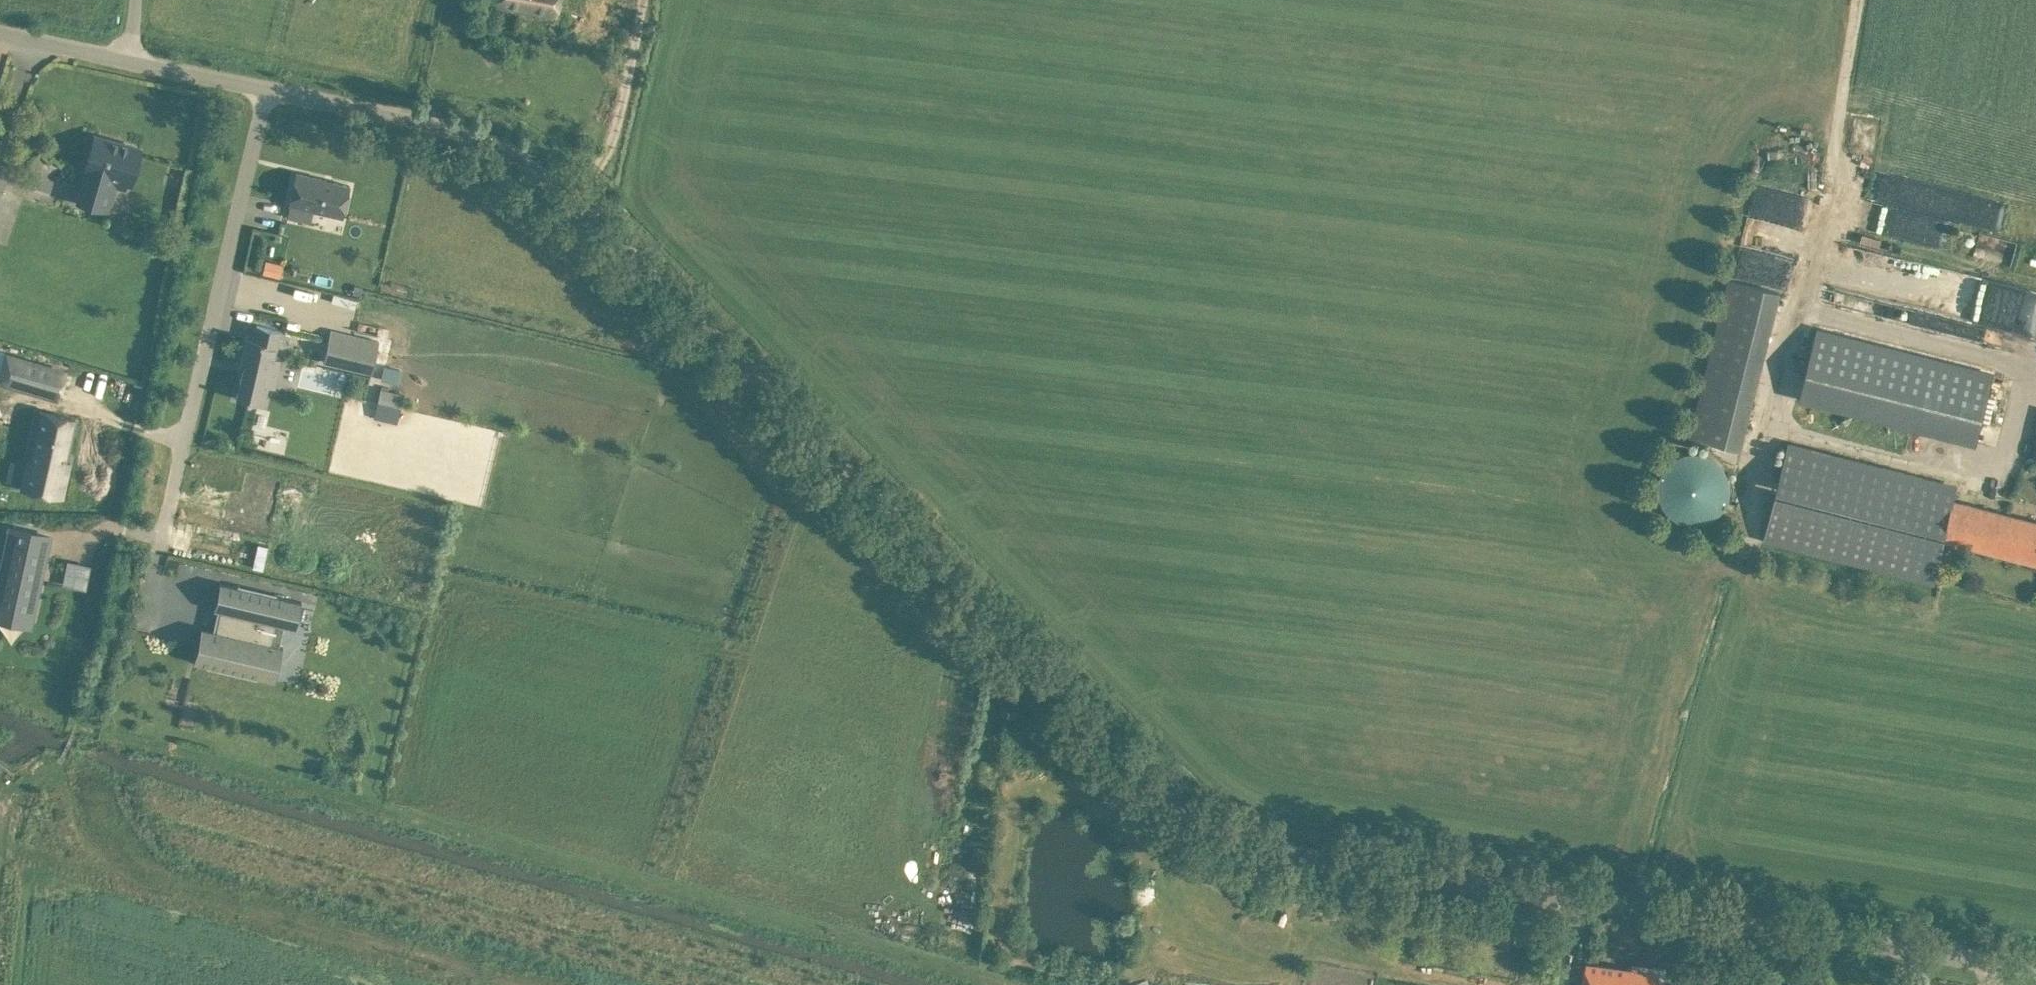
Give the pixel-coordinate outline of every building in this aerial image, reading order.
[(496,3),(555,13),(558,0),(497,0),(496,3)] [(127,182),(130,183),(140,148),(94,135),(84,170),(87,170),(78,201),(103,208),(109,184),(125,188),(127,182)] [(325,178),(295,171),(288,203),(343,216),(350,185),(325,179),(325,178)] [(1861,222),(1948,245),(1962,190),(1905,175),(1898,202),(1868,194),(1861,222)] [(279,276),(282,262),(264,258),(261,272),(279,276)] [(1691,436),(1741,448),(1779,292),(1729,280),(1691,436)] [(257,324),(253,338),(248,337),(242,365),(244,365),(236,397),(264,404),(268,385),(275,387),(281,358),(274,357),(281,330),(257,324)] [(330,329),(323,360),(372,372),(379,340),(330,329)] [(1799,400),(1976,445),(1994,374),(1817,330),(1799,400)] [(10,345),(0,342),(0,374),(10,345)] [(24,359),(15,386),(58,398),(66,371),(24,359)] [(402,402),(404,390),(381,387),(380,399),(402,402)] [(27,460),(21,488),(62,497),(70,461),(66,461),(76,418),(40,410),(29,460),(27,460)] [(1954,499),(1957,487),(1875,465),(1788,443),(1764,536),(1934,579),(1944,538),(2035,561),(2035,520),(1954,499)] [(1728,498),(1730,487),(1728,476),(1723,466),(1715,458),(1705,453),(1694,451),(1683,453),(1673,458),(1665,466),(1660,476),(1658,487),(1660,498),(1665,508),(1673,516),(1683,521),(1694,523),(1705,521),(1715,516),(1723,508),(1728,498)] [(274,502),(268,501),(273,481),(248,475),(243,496),(232,493),(224,524),(266,534),(274,502)] [(10,526),(0,573),(0,607),(32,614),(40,580),(36,579),(38,569),(42,570),(50,535),(10,526)] [(193,659),(193,661),(206,664),(206,666),(208,667),(208,665),(255,676),(254,678),(257,678),(265,643),(271,644),(276,623),(295,628),(295,626),(293,625),(299,602),(301,602),(301,600),(276,595),(277,593),(274,592),(274,594),(239,586),(240,584),(238,584),(237,585),(220,581),(219,583),(221,584),(216,607),(214,607),(213,609),(219,610),(215,629),(201,626),(201,628),(203,629),(195,660),(193,659)] [(104,710),(102,719),(109,721),(111,712),(104,710)] [(1515,932),(1514,944),(1526,946),(1528,934),(1515,932)] [(1584,982),(1584,984),(1657,984),(1659,972),(1587,962),(1584,982)]
